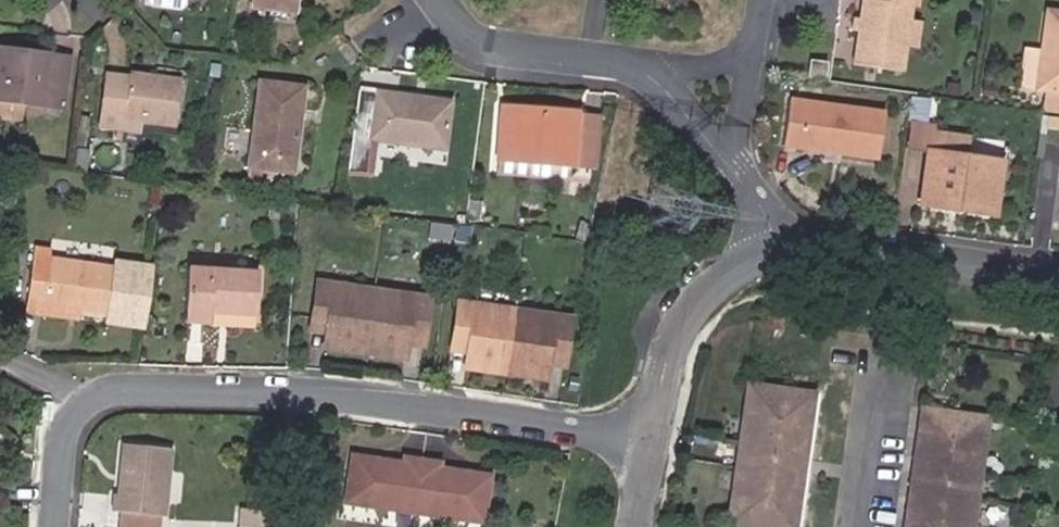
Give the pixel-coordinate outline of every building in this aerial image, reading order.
[(192,0),(136,0),(136,4),(192,9),(192,0)] [(297,0),(250,0),(250,5),(295,12),(297,0)] [(853,60),(900,67),(903,46),(907,20),(909,6),(910,0),(862,0),(853,60)] [(1047,9),(1042,49),(1038,88),(1058,91),(1058,11),(1047,9)] [(917,48),(920,22),(907,20),(903,46),(917,48)] [(0,47),(0,54),(29,58),(30,51),(0,47)] [(1019,85),(1038,88),(1042,49),(1024,47),(1019,85)] [(29,58),(0,54),(0,98),(58,106),(64,56),(30,51),(29,58)] [(827,60),(809,57),(806,77),(824,80),(827,60)] [(180,77),(129,69),(129,74),(128,83),(104,80),(98,124),(138,130),(139,119),(173,124),(180,77)] [(129,74),(105,71),(104,80),(128,83),(129,74)] [(291,170),(302,86),(261,80),(248,165),(291,170)] [(448,99),(354,88),(344,169),(365,171),(370,138),(440,148),(448,99)] [(1058,109),(1058,91),(1038,88),(1035,106),(1058,109)] [(879,156),(885,111),(789,97),(783,143),(879,156)] [(33,119),(34,105),(0,103),(0,117),(33,119)] [(540,110),(501,105),(500,113),(539,118),(540,110)] [(539,118),(500,113),(494,156),(572,167),(591,169),(598,121),(579,118),(579,116),(540,110),(539,118)] [(1058,129),(1058,118),(1047,116),(1046,127),(1058,129)] [(907,127),(905,146),(926,149),(932,150),(935,131),(907,127)] [(935,131),(932,150),(926,149),(919,202),(993,213),(1000,159),(965,154),(967,135),(935,131)] [(1046,132),(1037,131),(1033,157),(1042,158),(1046,132)] [(88,150),(75,148),(72,170),(84,172),(88,150)] [(492,172),(570,183),(572,167),(494,156),(492,172)] [(27,185),(41,187),(43,169),(29,167),(27,185)] [(5,206),(17,208),(20,189),(8,187),(5,206)] [(40,313),(41,305),(75,310),(103,314),(110,269),(49,259),(50,252),(32,249),(23,311),(40,313)] [(208,313),(252,316),(255,273),(187,269),(183,322),(207,323),(208,313)] [(425,333),(429,301),(317,286),(313,318),(329,320),(326,348),(405,359),(409,331),(425,333)] [(40,313),(74,318),(75,310),(41,305),(40,313)] [(569,320),(513,312),(457,305),(453,337),(469,339),(465,367),(545,378),(548,350),(565,352),(569,320)] [(731,526),(797,526),(815,395),(749,386),(730,526),(731,526)] [(990,418),(923,409),(907,526),(975,526),(990,418)] [(113,493),(111,510),(118,511),(160,516),(167,449),(122,444),(117,494),(113,493)] [(344,457),(338,503),(405,512),(412,459),(395,456),(394,464),(344,457)] [(430,469),(431,461),(412,459),(405,512),(476,522),(482,476),(430,469)] [(160,516),(118,511),(116,526),(159,526),(160,516)]
